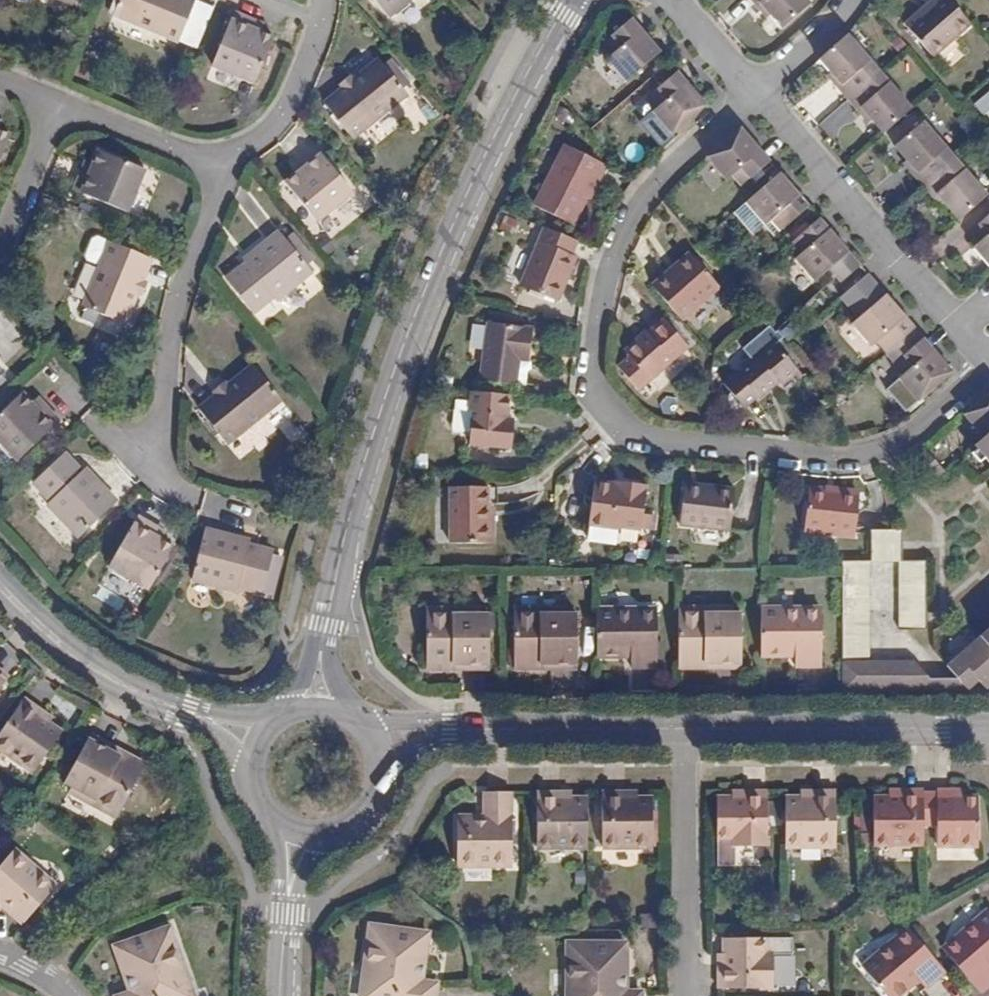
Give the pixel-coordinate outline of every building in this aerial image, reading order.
[(124,14),(186,40),(202,0),(129,0),(124,14)] [(394,13),(410,0),(384,0),(394,13)] [(756,20),(761,16),(768,25),(780,39),(807,15),(795,0),(749,0),(744,4),(756,20)] [(943,0),(939,0),(928,9),(931,11),(907,33),(933,63),(971,30),(943,0)] [(282,34),(269,29),(261,25),(264,18),(242,9),(221,61),(265,78),(282,34)] [(761,16),(756,20),(763,29),(768,25),(761,16)] [(272,21),(264,18),(261,25),(269,29),(272,21)] [(627,95),(662,66),(632,34),(603,58),(613,69),(608,74),(627,95)] [(879,79),(850,45),(833,61),(823,70),(833,83),(838,89),(835,92),(847,106),(879,79)] [(388,53),(363,74),(353,82),(336,96),(362,130),(415,86),(388,53)] [(349,77),(353,82),(363,74),(358,69),(349,77)] [(912,116),(879,79),(847,106),(860,121),(864,118),(870,125),(883,140),(912,116)] [(830,87),(835,92),(838,89),(833,83),(830,87)] [(710,117),(681,86),(652,111),(660,121),(655,125),(676,147),(679,145),(710,117)] [(867,129),(870,125),(864,118),(860,121),(867,129)] [(16,129),(2,124),(0,123),(0,165),(16,129)] [(895,152),(904,163),(912,172),(908,175),(922,191),(954,164),(923,128),(895,152)] [(742,141),(707,171),(727,193),(733,188),(744,199),(771,174),(742,141)] [(325,144),(309,158),(313,163),(305,170),(295,179),(325,216),(360,188),(325,144)] [(97,167),(90,164),(82,185),(133,206),(151,163),(106,146),(101,159),(97,167)] [(93,156),(90,164),(97,167),(101,159),(93,156)] [(300,164),(305,170),(313,163),(309,158),(300,164)] [(599,177),(555,162),(533,223),(576,237),(591,193),(595,194),(599,177)] [(912,172),(904,163),(900,166),(908,175),(912,172)] [(959,225),(986,201),(954,164),(922,191),(936,207),(940,204),(948,213),(959,225)] [(811,218),(782,185),(748,215),(768,237),(772,232),(783,243),(811,218)] [(940,204),(936,207),(944,217),(948,213),(940,204)] [(974,237),(982,247),(978,251),(988,264),(988,224),(974,237)] [(254,260),(237,274),(264,308),(282,294),(284,296),(321,266),(288,227),(252,256),(254,260)] [(822,231),(793,255),(802,266),(798,270),(818,291),(830,280),(839,291),(860,273),(851,262),(822,231)] [(145,285),(150,274),(159,252),(121,236),(94,302),(132,317),(145,285)] [(578,254),(546,243),(526,300),(563,313),(579,270),(574,267),(578,254)] [(694,268),(671,287),(675,292),(698,272),(694,268)] [(675,292),(671,287),(656,301),(685,333),(722,300),(698,272),(675,292)] [(150,274),(145,285),(152,288),(156,277),(150,274)] [(920,339),(891,307),(880,295),(853,318),(863,330),(857,336),(877,358),(882,354),(890,363),(920,339)] [(646,354),(632,365),(654,391),(663,383),(665,385),(692,361),(669,335),(656,346),(657,348),(648,356),(646,354)] [(518,400),(523,376),(525,364),(533,366),(535,346),(490,338),(482,395),(518,400)] [(956,379),(920,339),(890,363),(907,383),(903,387),(922,409),(925,406),(956,379)] [(4,357),(9,353),(4,346),(0,349),(0,353),(4,357)] [(4,357),(0,353),(0,377),(12,366),(4,357)] [(802,381),(779,356),(743,387),(741,384),(728,396),(747,418),(758,409),(759,411),(780,394),(782,397),(794,387),(802,381)] [(238,384),(228,392),(212,404),(238,436),(291,395),(265,363),(238,384)] [(531,377),(533,366),(525,364),(523,376),(531,377)] [(224,387),(228,392),(238,384),(234,379),(224,387)] [(802,381),(794,387),(798,392),(802,389),(806,385),(802,381)] [(41,398),(33,389),(0,419),(0,423),(28,454),(69,417),(53,399),(47,404),(41,398)] [(47,393),(41,398),(47,404),(53,399),(47,393)] [(964,424),(984,446),(976,453),(988,467),(988,402),(964,424)] [(514,465),(517,447),(511,445),(511,436),(514,412),(475,408),(473,427),(477,427),(473,463),(514,465)] [(90,465),(74,447),(40,476),(57,495),(55,498),(85,532),(123,496),(93,462),(90,465)] [(649,498),(625,496),(625,501),(619,501),(597,498),(593,538),(621,541),(621,538),(645,540),(649,498)] [(706,502),(691,501),(687,537),(733,541),(738,499),(706,496),(706,502)] [(860,504),(812,499),(809,539),(857,543),(860,504)] [(493,541),(492,525),(491,504),(454,505),(457,562),(500,560),(499,541),(493,541)] [(163,532),(168,524),(147,513),(118,566),(159,587),(183,543),(171,537),(163,532)] [(163,532),(171,537),(175,528),(168,524),(163,532)] [(262,535),(218,526),(206,579),(250,589),(251,585),(277,590),(287,545),(261,540),(262,535)] [(875,538),(874,572),(901,573),(901,639),(920,639),(912,629),(929,628),(929,570),(906,569),(906,539),(875,538)] [(847,571),(846,577),(846,697),(934,696),(933,686),(918,671),(873,671),(872,572),(847,571)] [(457,627),(429,627),(431,683),(457,683),(457,673),(465,673),(465,676),(493,677),(492,626),(481,626),(480,619),(457,619),(457,627)] [(429,619),(429,627),(457,627),(457,619),(429,619)] [(542,627),(518,627),(519,681),(544,681),(544,673),(555,673),(555,677),(581,676),(580,626),(569,626),(568,619),(542,619),(542,627)] [(518,620),(518,627),(542,627),(542,619),(518,620)] [(734,619),(705,619),(705,624),(682,624),(682,679),(709,679),(709,671),(718,671),(718,674),(745,674),(745,624),(734,624),(734,619)] [(825,620),(764,619),(765,667),(798,667),(798,677),(824,677),(825,620)] [(601,620),(601,670),(631,669),(632,680),(660,679),(660,620),(601,620)] [(930,639),(929,628),(912,629),(920,639),(930,639)] [(983,645),(951,673),(961,686),(970,696),(982,689),(988,695),(988,640),(983,645)] [(0,666),(0,672),(13,685),(17,681),(0,666)] [(709,671),(709,679),(745,679),(745,674),(718,674),(718,671),(709,671)] [(13,685),(0,672),(0,699),(13,685)] [(544,673),(544,681),(581,680),(581,676),(555,677),(555,673),(544,673)] [(934,696),(970,696),(961,686),(954,686),(933,686),(934,696)] [(49,719),(54,712),(35,698),(1,743),(42,774),(71,735),(57,725),(49,719)] [(49,719),(57,725),(61,718),(54,712),(49,719)] [(127,763),(131,755),(100,738),(97,743),(121,756),(119,759),(127,763)] [(121,756),(97,743),(76,782),(82,785),(79,791),(106,806),(109,800),(129,812),(153,768),(131,755),(127,763),(119,759),(121,756)] [(109,800),(106,806),(126,817),(129,812),(109,800)] [(937,802),(937,836),(938,859),(977,857),(977,810),(964,810),(955,811),(954,801),(937,802)] [(955,811),(964,810),(963,801),(954,801),(955,811)] [(467,877),(518,877),(518,802),(491,803),(491,825),(491,833),(484,833),(484,825),(466,826),(467,877)] [(747,808),(738,808),(724,808),(725,848),(738,848),(738,857),(775,857),(775,803),(747,802),(747,808)] [(897,812),(889,813),(873,813),(873,862),(925,862),(924,836),(923,802),(897,802),(897,812)] [(888,802),(889,813),(897,812),(897,802),(888,802)] [(923,802),(924,836),(937,836),(937,802),(923,802)] [(569,803),(544,803),(544,857),(590,857),(590,811),(579,811),(569,811),(569,803)] [(579,803),(579,811),(590,811),(590,803),(579,803)] [(633,803),(611,803),(612,857),(660,857),(659,808),(643,808),(633,808),(633,803)] [(790,807),(790,856),(844,856),(843,803),(819,803),(819,807),(808,806),(790,807)] [(0,877),(0,919),(12,906),(33,921),(64,884),(22,850),(0,877)] [(919,951),(945,981),(958,995),(976,980),(968,971),(988,951),(988,942),(964,912),(919,951)] [(906,936),(860,976),(877,995),(908,995),(918,988),(924,995),(927,995),(945,981),(919,951),(906,936)] [(134,985),(140,982),(144,993),(138,995),(198,995),(178,938),(124,957),(134,985)] [(425,991),(418,990),(420,979),(426,980),(431,948),(374,938),(365,995),(431,995),(424,995),(425,991)] [(732,967),(732,975),(726,975),(726,995),(783,995),(783,964),(775,963),(775,951),(732,951),(732,967)] [(571,995),(622,995),(621,987),(629,987),(630,955),(572,955),(571,995)] [(140,982),(134,985),(138,995),(144,993),(140,982)] [(629,987),(621,987),(622,995),(629,995),(629,987)]
